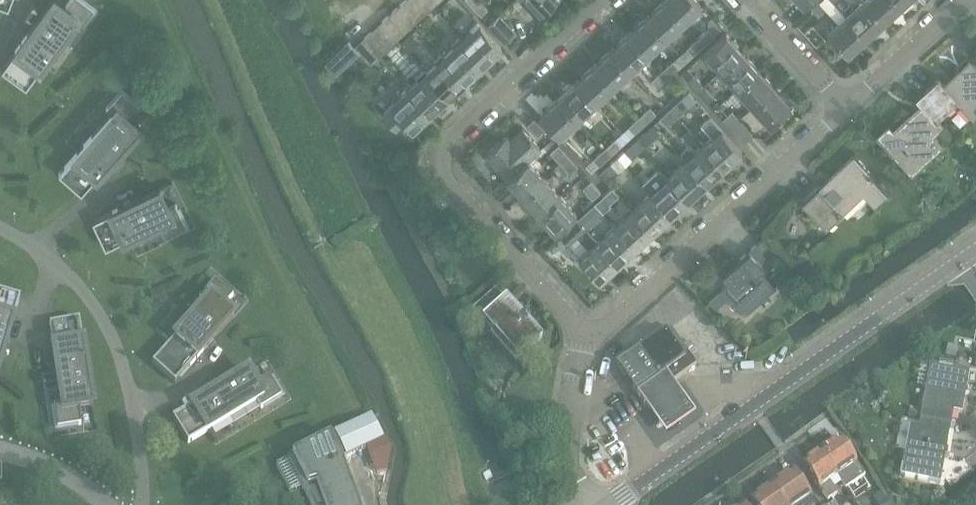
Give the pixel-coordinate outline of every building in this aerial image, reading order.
[(8,9),(12,0),(0,0),(0,6),(8,9)] [(74,23),(80,28),(94,8),(83,0),(71,0),(66,7),(56,0),(53,0),(2,70),(26,88),(74,23)] [(415,23),(423,15),(409,0),(405,0),(398,6),(415,23)] [(425,0),(409,0),(423,15),(432,7),(425,0)] [(473,7),(480,15),(487,9),(479,0),(473,7)] [(512,1),(529,19),(538,11),(538,12),(551,0),(514,0),(512,1)] [(696,0),(665,0),(664,1),(683,22),(701,5),(696,0)] [(819,17),(826,10),(834,3),(832,0),(818,0),(810,7),(819,17)] [(883,22),(864,0),(847,16),(866,37),(883,22)] [(883,22),(901,5),(897,0),(864,0),(883,22)] [(664,1),(646,18),(665,38),(683,22),(664,1)] [(834,3),(826,10),(839,23),(828,33),(847,54),(866,37),(847,16),(834,3)] [(415,23),(398,6),(389,14),(405,32),(415,23)] [(380,22),(397,40),(405,32),(389,14),(380,22)] [(514,33),(498,16),(489,24),(505,42),(514,33)] [(646,18),(628,34),(647,55),(665,38),(646,18)] [(471,31),(461,40),(459,38),(482,63),(484,61),(486,63),(495,54),(493,53),(501,46),(477,20),(468,28),(471,31)] [(388,48),(397,40),(380,22),(372,30),(388,48)] [(715,35),(709,29),(698,39),(704,45),(715,35)] [(379,56),(388,48),(372,30),(363,38),(379,56)] [(726,33),(704,53),(720,71),(742,51),(726,33)] [(399,43),(408,53),(418,44),(410,34),(399,43)] [(630,71),(647,55),(628,34),(611,50),(630,71)] [(363,38),(354,46),(359,52),(370,64),(379,56),(363,38)] [(444,56),(442,53),(441,53),(465,79),(467,78),(468,79),(477,71),(476,69),(482,63),(459,38),(451,45),(454,48),(444,56)] [(704,45),(698,39),(688,48),(680,55),(686,61),(704,45)] [(349,40),(336,52),(347,63),(359,52),(354,46),(350,42),(349,40)] [(612,87),(630,71),(611,50),(593,66),(612,87)] [(736,89),(758,69),(742,51),(720,71),(736,89)] [(427,72),(424,69),(424,70),(447,95),(449,94),(450,95),(459,87),(458,86),(465,79),(441,53),(434,60),(437,64),(427,72)] [(673,73),(686,61),(680,55),(663,71),(672,81),(676,77),(673,73)] [(946,84),(940,77),(928,87),(949,109),(959,100),(974,117),(975,115),(975,65),(971,60),(946,84)] [(612,87),(593,66),(575,83),(594,104),(612,87)] [(752,107),(774,87),(758,69),(736,89),(752,107)] [(416,76),(419,79),(409,89),(430,111),(431,110),(433,112),(442,103),(440,102),(447,95),(424,70),(416,76)] [(665,80),(669,84),(672,81),(663,71),(652,81),(657,87),(665,80)] [(694,75),(687,81),(697,92),(704,86),(694,75)] [(576,120),(594,104),(575,83),(557,99),(576,120)] [(424,119),(423,118),(430,111),(409,89),(406,86),(398,93),(401,96),(383,112),(394,124),(402,117),(412,128),(414,126),(415,128),(424,119)] [(707,103),(714,96),(704,86),(697,92),(707,103)] [(769,126),(791,106),(774,87),(752,107),(769,126)] [(938,119),(945,113),(949,109),(928,87),(917,97),(923,104),(894,131),(890,126),(880,136),(913,173),(943,145),(933,134),(944,125),(938,119)] [(140,128),(130,118),(140,106),(122,90),(106,108),(112,114),(59,174),(81,194),(140,128)] [(689,106),(681,98),(670,109),(677,117),(689,106)] [(557,99),(539,115),(558,136),(559,135),(567,144),(584,128),(576,120),(557,99)] [(646,124),(657,114),(650,107),(639,117),(646,124)] [(660,118),(667,126),(677,117),(670,109),(660,118)] [(732,112),(723,120),(729,128),(739,119),(732,112)] [(701,124),(713,137),(703,145),(723,167),(742,150),(710,116),(701,124)] [(628,127),(635,134),(646,124),(639,117),(628,127)] [(544,129),(534,118),(528,124),(537,135),(544,129)] [(744,143),(753,135),(739,119),(729,128),(744,143)] [(529,135),(523,128),(510,140),(506,136),(485,155),(503,174),(537,144),(529,135)] [(653,139),(646,131),(634,141),(642,149),(653,139)] [(609,157),(621,146),(614,139),(603,150),(609,157)] [(624,150),(632,159),(642,149),(634,141),(624,150)] [(541,149),(537,144),(503,174),(520,194),(541,175),(528,160),(541,149)] [(566,153),(558,145),(550,152),(557,160),(566,153)] [(682,156),(686,161),(706,183),(723,167),(703,145),(696,152),(691,147),(687,146),(681,152),(682,156)] [(593,159),(599,166),(609,157),(603,150),(593,159)] [(570,173),(578,166),(566,153),(557,160),(570,173)] [(875,175),(856,153),(804,201),(829,227),(865,194),(876,206),(890,194),(874,176),(875,175)] [(706,183),(686,161),(668,178),(688,199),(706,183)] [(607,182),(617,172),(610,164),(599,173),(607,182)] [(558,194),(541,175),(520,194),(538,213),(558,194)] [(688,199),(668,178),(650,194),(670,216),(688,199)] [(593,199),(601,191),(591,180),(582,188),(593,199)] [(176,204),(169,208),(159,188),(92,221),(106,248),(158,223),(165,236),(186,226),(176,204)] [(538,213),(555,233),(576,214),(558,194),(538,213)] [(670,216),(650,194),(632,210),(652,232),(670,216)] [(601,197),(594,204),(602,212),(610,205),(609,204),(602,197),(601,197)] [(594,204),(576,220),(584,229),(585,230),(603,213),(602,212),(594,204)] [(652,232),(632,210),(615,226),(635,248),(652,232)] [(584,229),(576,220),(560,235),(569,244),(567,246),(590,271),(588,273),(594,280),(596,278),(599,281),(617,264),(597,242),(585,230),(584,229)] [(615,226),(597,242),(617,264),(635,248),(615,226)] [(719,290),(743,316),(776,286),(765,274),(777,263),(757,242),(737,261),(738,261),(722,276),(728,282),(719,290)] [(200,299),(206,304),(153,364),(175,384),(235,318),(224,308),(234,297),(216,281),(200,299)] [(519,361),(542,340),(506,300),(505,301),(496,290),(473,310),(519,361)] [(21,298),(0,292),(0,368),(21,298)] [(58,429),(82,425),(79,410),(93,408),(80,320),(50,325),(62,404),(54,405),(58,429)] [(617,366),(619,369),(636,393),(644,403),(696,366),(690,357),(687,353),(670,329),(621,363),(617,366)] [(948,345),(946,356),(956,358),(958,347),(948,345)] [(970,372),(930,365),(921,417),(951,423),(953,412),(962,414),(970,372)] [(269,377),(256,385),(249,372),(172,418),(188,444),(257,403),(261,410),(282,397),(269,377)] [(695,418),(666,377),(657,383),(637,397),(666,438),(695,418)] [(371,416),(330,437),(342,460),(366,448),(383,439),(371,416)] [(901,476),(940,484),(951,423),(921,417),(919,427),(910,426),(901,476)] [(276,465),(290,493),(292,492),(303,488),(304,489),(308,487),(308,488),(316,485),(323,504),(358,504),(342,460),(330,437),(288,459),(279,464),(276,465)] [(383,439),(366,448),(376,474),(386,470),(389,460),(391,448),(386,438),(383,439)] [(856,464),(857,464),(841,440),(822,453),(838,477),(846,471),(855,483),(863,477),(864,476),(856,464)] [(829,483),(837,477),(838,477),(822,453),(802,466),(819,490),(820,489),(828,501),(837,494),(829,483)] [(810,499),(792,472),(771,487),(783,504),(801,504),(810,499)] [(749,501),(752,504),(783,504),(771,487),(749,501)]
